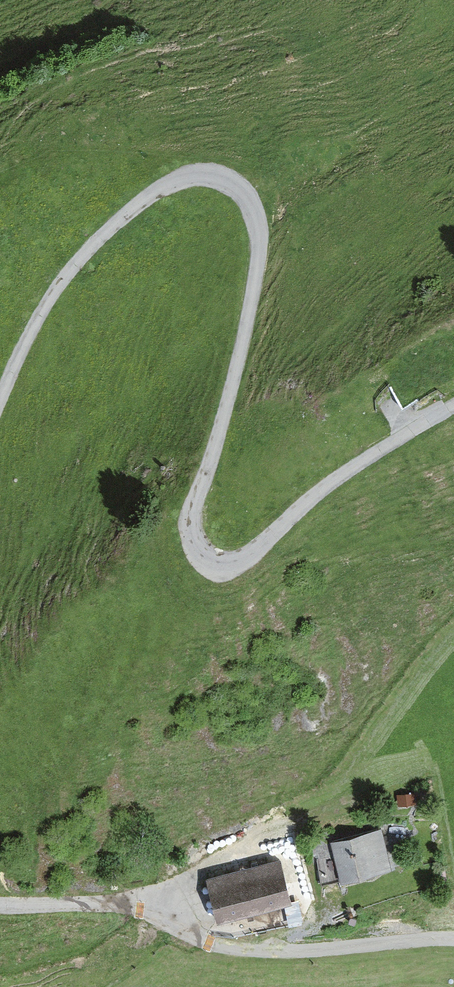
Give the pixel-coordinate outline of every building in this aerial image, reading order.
[(379,834),(320,849),(327,881),(335,879),(337,886),(389,873),(379,834)] [(281,864),(208,880),(217,920),(290,904),(281,864)]
